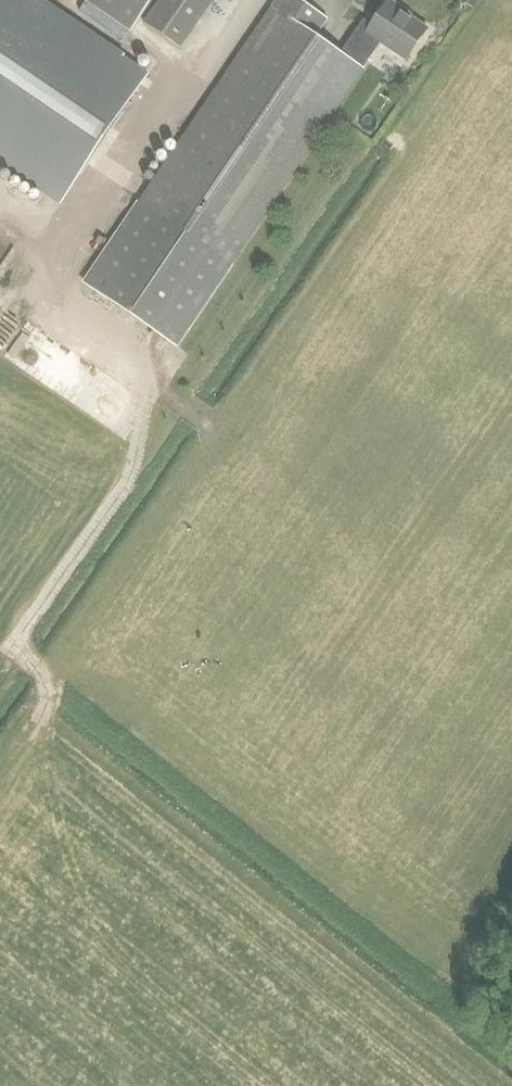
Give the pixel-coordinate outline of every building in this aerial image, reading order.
[(60,204),(148,75),(37,0),(0,0),(0,163),(60,204)] [(316,36),(327,19),(299,0),(278,0),(85,284),(177,346),(232,266),(366,69),(364,68),(381,43),(407,61),(428,30),(411,17),(412,16),(389,0),(372,25),(364,19),(341,53),(316,36)] [(154,0),(86,0),(132,32),(154,0)] [(215,0),(162,0),(145,24),(181,49),(215,0)]
